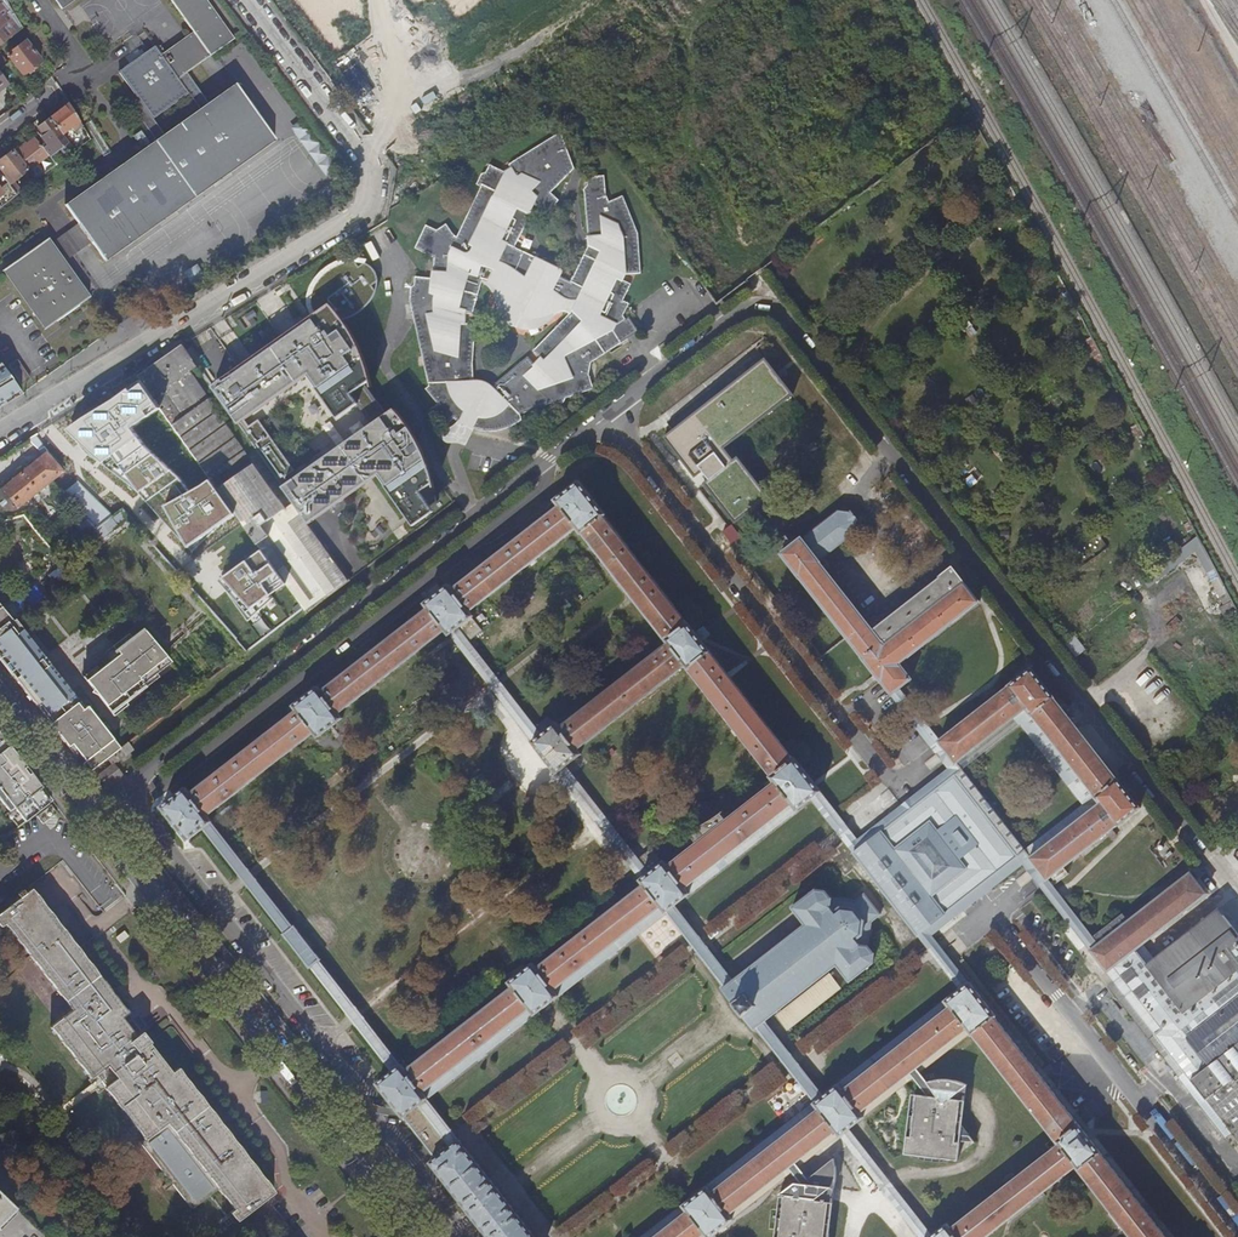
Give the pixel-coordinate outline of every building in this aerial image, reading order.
[(21,28),(5,0),(0,0),(0,44),(21,28)] [(60,8),(72,0),(54,0),(60,8)] [(139,98),(130,106),(156,140),(65,206),(78,225),(91,242),(105,261),(277,140),(235,84),(208,103),(187,74),(234,39),(206,0),(167,0),(193,35),(165,55),(159,47),(156,49),(154,45),(119,70),(139,98)] [(24,41),(7,55),(23,75),(40,61),(24,41)] [(8,63),(0,52),(0,70),(8,63)] [(89,140),(67,104),(49,118),(61,134),(74,151),(89,140)] [(61,134),(49,118),(38,127),(44,135),(40,137),(46,146),(42,149),(47,155),(55,166),(74,151),(61,134)] [(539,119),(527,126),(534,137),(546,130),(539,119)] [(566,405),(566,399),(594,390),(590,376),(594,363),(630,339),(621,340),(615,331),(617,326),(621,327),(628,322),(627,320),(625,317),(631,304),(625,302),(633,286),(624,282),(627,275),(643,275),(640,235),(625,198),(611,203),(608,194),(606,177),(588,178),(589,188),(585,192),(590,247),(572,282),(561,276),(564,270),(517,248),(534,213),(531,211),(536,204),(549,213),(561,201),(553,192),(577,169),(563,132),(510,163),(513,168),(507,172),(491,165),(488,171),(484,174),(478,185),(483,186),(459,237),(456,236),(448,224),(439,230),(427,225),(416,247),(436,257),(433,278),(417,276),(416,285),(413,287),(412,300),(430,386),(427,388),(439,404),(434,408),(447,425),(455,419),(461,422),(466,418),(474,422),(473,428),(479,431),(486,432),(493,432),(502,431),(512,427),(517,425),(523,420),(521,415),(553,404),(555,408),(566,405)] [(16,153),(28,170),(47,155),(42,149),(34,139),(16,153)] [(13,150),(0,161),(0,168),(3,172),(1,173),(10,184),(24,174),(28,170),(16,153),(13,150)] [(24,174),(31,184),(37,180),(28,170),(24,174)] [(0,174),(0,208),(17,195),(0,174)] [(1003,206),(1016,199),(1010,186),(996,193),(1003,206)] [(78,225),(52,243),(65,261),(91,242),(78,225)] [(65,261),(52,243),(48,238),(2,272),(46,331),(91,297),(65,261)] [(313,318),(214,389),(283,487),(284,489),(310,526),(379,477),(390,491),(429,467),(425,459),(417,442),(407,426),(394,412),(298,478),(258,421),(250,427),(247,422),(309,376),(337,420),(359,405),(352,397),(371,383),(368,370),(358,343),(343,319),(353,316),(365,309),(372,299),(378,285),(373,269),(367,261),(358,259),(349,258),(337,260),(322,271),(308,286),(308,304),(313,318)] [(621,340),(630,339),(641,332),(631,318),(627,320),(628,322),(621,327),(617,326),(615,331),(621,340)] [(198,365),(185,345),(138,376),(142,382),(161,409),(168,419),(214,483),(237,515),(263,551),(287,586),(303,608),(307,613),(349,581),(310,526),(284,489),(283,487),(274,493),(190,372),(198,365)] [(16,360),(8,366),(22,387),(31,381),(16,360)] [(766,361),(666,439),(696,478),(703,473),(708,481),(705,484),(736,523),(768,498),(738,458),(734,461),(725,448),(793,394),(766,361)] [(7,405),(5,402),(21,392),(0,362),(0,409),(7,405)] [(161,409),(142,382),(68,431),(91,457),(144,497),(186,553),(237,515),(214,483),(191,493),(180,477),(148,449),(132,430),(161,409)] [(34,463),(50,481),(62,473),(51,457),(50,458),(47,454),(49,453),(44,446),(40,449),(31,442),(31,438),(21,444),(27,454),(34,463)] [(27,454),(21,444),(11,450),(18,460),(27,454)] [(50,481),(34,463),(0,490),(0,504),(3,508),(7,511),(12,511),(15,510),(50,481)] [(554,501),(558,507),(576,529),(581,536),(582,535),(668,644),(560,728),(557,723),(541,735),(533,742),(532,743),(557,775),(558,774),(566,767),(581,755),(578,751),(685,667),(771,776),(770,778),(774,783),(791,805),(796,811),(811,799),(819,793),(820,792),(794,758),(793,759),(604,517),(605,516),(579,481),(554,501)] [(470,612),(576,529),(558,507),(453,590),(448,585),(425,605),(428,609),(322,692),(318,687),(294,707),(297,711),(192,794),(188,789),(163,807),(189,841),(204,829),(213,823),(214,822),(209,816),(315,734),(318,739),(332,728),(343,719),(340,714),(445,632),(449,636),(450,635),(458,628),(474,617),(470,612)] [(125,508),(94,526),(101,537),(132,519),(125,508)] [(780,554),(891,696),(900,690),(912,679),(901,664),(979,602),(950,565),(937,575),(938,577),(872,629),(819,561),(855,533),(857,520),(851,512),(837,512),(802,540),(801,538),(780,554)] [(94,530),(82,517),(74,524),(86,538),(94,530)] [(1195,551),(1203,547),(1197,536),(1151,572),(1152,573),(1143,581),(1148,587),(1162,576),(1163,577),(1195,551)] [(847,574),(854,568),(872,590),(893,573),(872,546),(843,569),(847,574)] [(1225,621),(1237,614),(1207,555),(1203,547),(1195,551),(1224,605),(1219,607),(1225,621)] [(287,586),(263,551),(219,583),(250,621),(273,600),(270,597),(287,586)] [(1197,567),(1187,571),(1206,607),(1216,602),(1197,567)] [(33,594),(8,613),(14,620),(38,602),(33,594)] [(18,678),(15,680),(21,688),(24,685),(40,706),(65,686),(26,635),(20,639),(17,634),(22,631),(14,620),(8,613),(1,606),(0,604),(0,654),(18,678)] [(1237,645),(1237,614),(1225,621),(1237,645)] [(172,662),(143,627),(109,655),(113,660),(86,682),(112,713),(143,690),(138,684),(141,681),(145,685),(172,662)] [(458,628),(450,635),(493,691),(533,742),(541,735),(458,628)] [(26,635),(22,631),(17,634),(20,639),(26,635)] [(1074,635),(1065,642),(1076,657),(1086,650),(1074,635)] [(15,680),(18,678),(0,654),(0,660),(15,680)] [(1030,669),(939,741),(938,742),(955,764),(1025,708),(1099,804),(1030,860),(1046,881),(1048,880),(1081,853),(1087,860),(1116,837),(1111,830),(1141,808),(1030,669)] [(24,685),(21,688),(37,708),(40,706),(24,685)] [(856,841),(862,848),(960,770),(955,764),(938,742),(939,741),(900,690),(891,696),(931,748),(948,769),(856,841)] [(81,756),(92,771),(109,758),(120,750),(121,749),(101,722),(99,723),(85,707),(82,709),(72,695),(63,702),(62,701),(44,714),(70,748),(73,746),(79,755),(76,756),(77,758),(81,756)] [(955,764),(960,770),(1020,723),(1083,806),(1024,853),(1030,860),(1099,804),(1025,708),(955,764)] [(6,810),(4,812),(17,829),(41,811),(30,797),(39,791),(28,776),(29,775),(29,771),(27,769),(22,768),(25,766),(0,734),(0,802),(6,810)] [(120,750),(109,758),(113,764),(125,756),(120,750)] [(124,776),(115,764),(100,775),(110,787),(124,776)] [(566,767),(558,774),(599,826),(641,880),(649,874),(644,867),(566,767)] [(926,946),(929,950),(937,944),(942,941),(940,937),(981,907),(976,901),(971,894),(1024,853),(960,770),(862,848),(854,854),(846,844),(837,851),(840,854),(832,860),(844,876),(852,869),(902,933),(894,939),(907,955),(915,949),(918,953),(926,946)] [(686,888),(791,805),(774,783),(668,866),(664,862),(662,863),(658,857),(644,867),(649,874),(641,880),(640,881),(643,886),(537,970),(533,964),(522,973),(510,983),(513,988),(407,1071),(403,1065),(402,1066),(393,1073),(379,1084),(437,1159),(461,1142),(456,1136),(429,1101),(430,1100),(425,1094),(531,1011),(536,1017),(549,1006),(560,997),(555,991),(661,908),(665,914),(666,913),(675,907),(690,895),(686,888)] [(841,837),(846,844),(854,854),(862,848),(856,841),(836,814),(819,793),(811,799),(841,837)] [(690,895),(796,811),(791,805),(686,888),(690,895)] [(213,823),(204,829),(285,933),(293,927),(251,873),(213,823)] [(1228,851),(1237,864),(1237,843),(1228,851)] [(971,894),(976,901),(1023,864),(1075,931),(1075,930),(1083,924),(1048,880),(1046,881),(1030,860),(1024,853),(971,894)] [(1093,938),(1083,924),(1075,930),(1091,951),(1090,952),(1095,957),(1102,967),(1106,973),(1108,972),(1142,946),(1208,894),(1191,872),(1128,921),(1123,915),(1093,938)] [(757,1029),(765,1022),(837,967),(849,983),(873,964),(874,955),(868,947),(870,923),(880,916),(864,895),(855,903),(831,899),(825,891),(816,889),(791,909),(804,926),(733,981),(724,988),(723,989),(733,1002),(732,1003),(743,1017),(745,1017),(755,1030),(757,1029)] [(31,890),(25,894),(22,890),(16,896),(19,899),(0,913),(0,927),(1,928),(6,925),(73,1011),(51,1028),(92,1080),(107,1069),(118,1082),(105,1090),(146,1142),(168,1126),(235,1212),(232,1214),(239,1224),(267,1201),(277,1194),(214,1114),(179,1070),(173,1074),(150,1044),(151,1043),(142,1032),(137,1036),(122,1018),(128,1015),(31,890)] [(724,988),(733,981),(702,942),(675,907),(666,913),(693,948),(724,988)] [(1142,946),(1108,972),(1136,1009),(1206,1100),(1207,1099),(1230,1129),(1229,1129),(1237,1141),(1237,933),(1232,926),(1237,922),(1237,914),(1233,907),(1224,915),(1218,909),(1154,959),(1142,946)] [(560,997),(665,914),(661,908),(555,991),(560,997)] [(293,927),(285,933),(284,935),(311,969),(312,968),(321,961),(322,961),(295,926),(293,927)] [(932,953),(960,990),(968,984),(937,944),(929,950),(932,953)] [(1096,971),(1102,967),(1095,957),(1089,961),(1096,971)] [(361,1013),(321,961),(312,968),(393,1073),(402,1066),(361,1013)] [(1088,978),(1096,971),(1089,961),(1081,968),(1082,971),(1079,974),(1082,978),(1086,975),(1088,978)] [(827,976),(777,1015),(790,1032),(840,992),(827,976)] [(949,1008),(967,1030),(971,1036),(973,1035),(1058,1146),(951,1229),(948,1225),(932,1236),(931,1236),(987,1236),(1076,1168),(1130,1236),(1166,1236),(1099,1152),(1110,1145),(1090,1118),(1079,1126),(995,1018),(996,1016),(969,983),(968,984),(960,990),(945,1002),(949,1008)] [(949,1008),(945,1002),(838,1085),(842,1091),(949,1008)] [(706,1235),(707,1236),(713,1236),(720,1231),(734,1221),(730,1216),(788,1170),(795,1164),(836,1132),(839,1137),(841,1136),(848,1130),(864,1118),(861,1113),(910,1075),(916,1069),(967,1030),(949,1008),(842,1091),(838,1085),(824,1097),(815,1104),(814,1104),(819,1110),(713,1194),(708,1188),(693,1200),(684,1207),(689,1212),(658,1236),(703,1236),(706,1235)] [(430,1100),(536,1017),(531,1011),(425,1094),(430,1100)] [(815,1104),(824,1097),(793,1057),(765,1022),(757,1029),(785,1065),(815,1104)] [(916,1069),(910,1075),(927,1098),(930,1098),(931,1088),(928,1083),(916,1069)] [(930,1098),(927,1098),(917,1096),(911,1128),(908,1128),(904,1155),(958,1162),(960,1144),(957,1144),(957,1141),(975,1143),(959,1125),(961,1102),(950,1100),(968,1087),(949,1082),(928,1083),(931,1088),(930,1098)] [(819,1110),(814,1104),(708,1188),(713,1194),(819,1110)] [(841,1136),(919,1236),(931,1236),(932,1236),(848,1130),(841,1136)] [(437,1159),(432,1163),(463,1203),(462,1204),(473,1218),(484,1232),(485,1231),(489,1236),(535,1236),(514,1210),(515,1209),(504,1195),(494,1181),(493,1182),(461,1142),(437,1159)] [(807,1180),(812,1186),(801,1186),(795,1185),(779,1197),(785,1197),(781,1231),(775,1231),(774,1236),(830,1236),(830,1234),(824,1233),(829,1189),(834,1190),(836,1171),(833,1160),(807,1180)] [(800,1170),(795,1164),(788,1170),(793,1176),(801,1186),(812,1186),(807,1180),(800,1170)] [(18,1212),(0,1195),(0,1229),(18,1212)] [(684,1207),(646,1236),(658,1236),(689,1212),(684,1207)]
